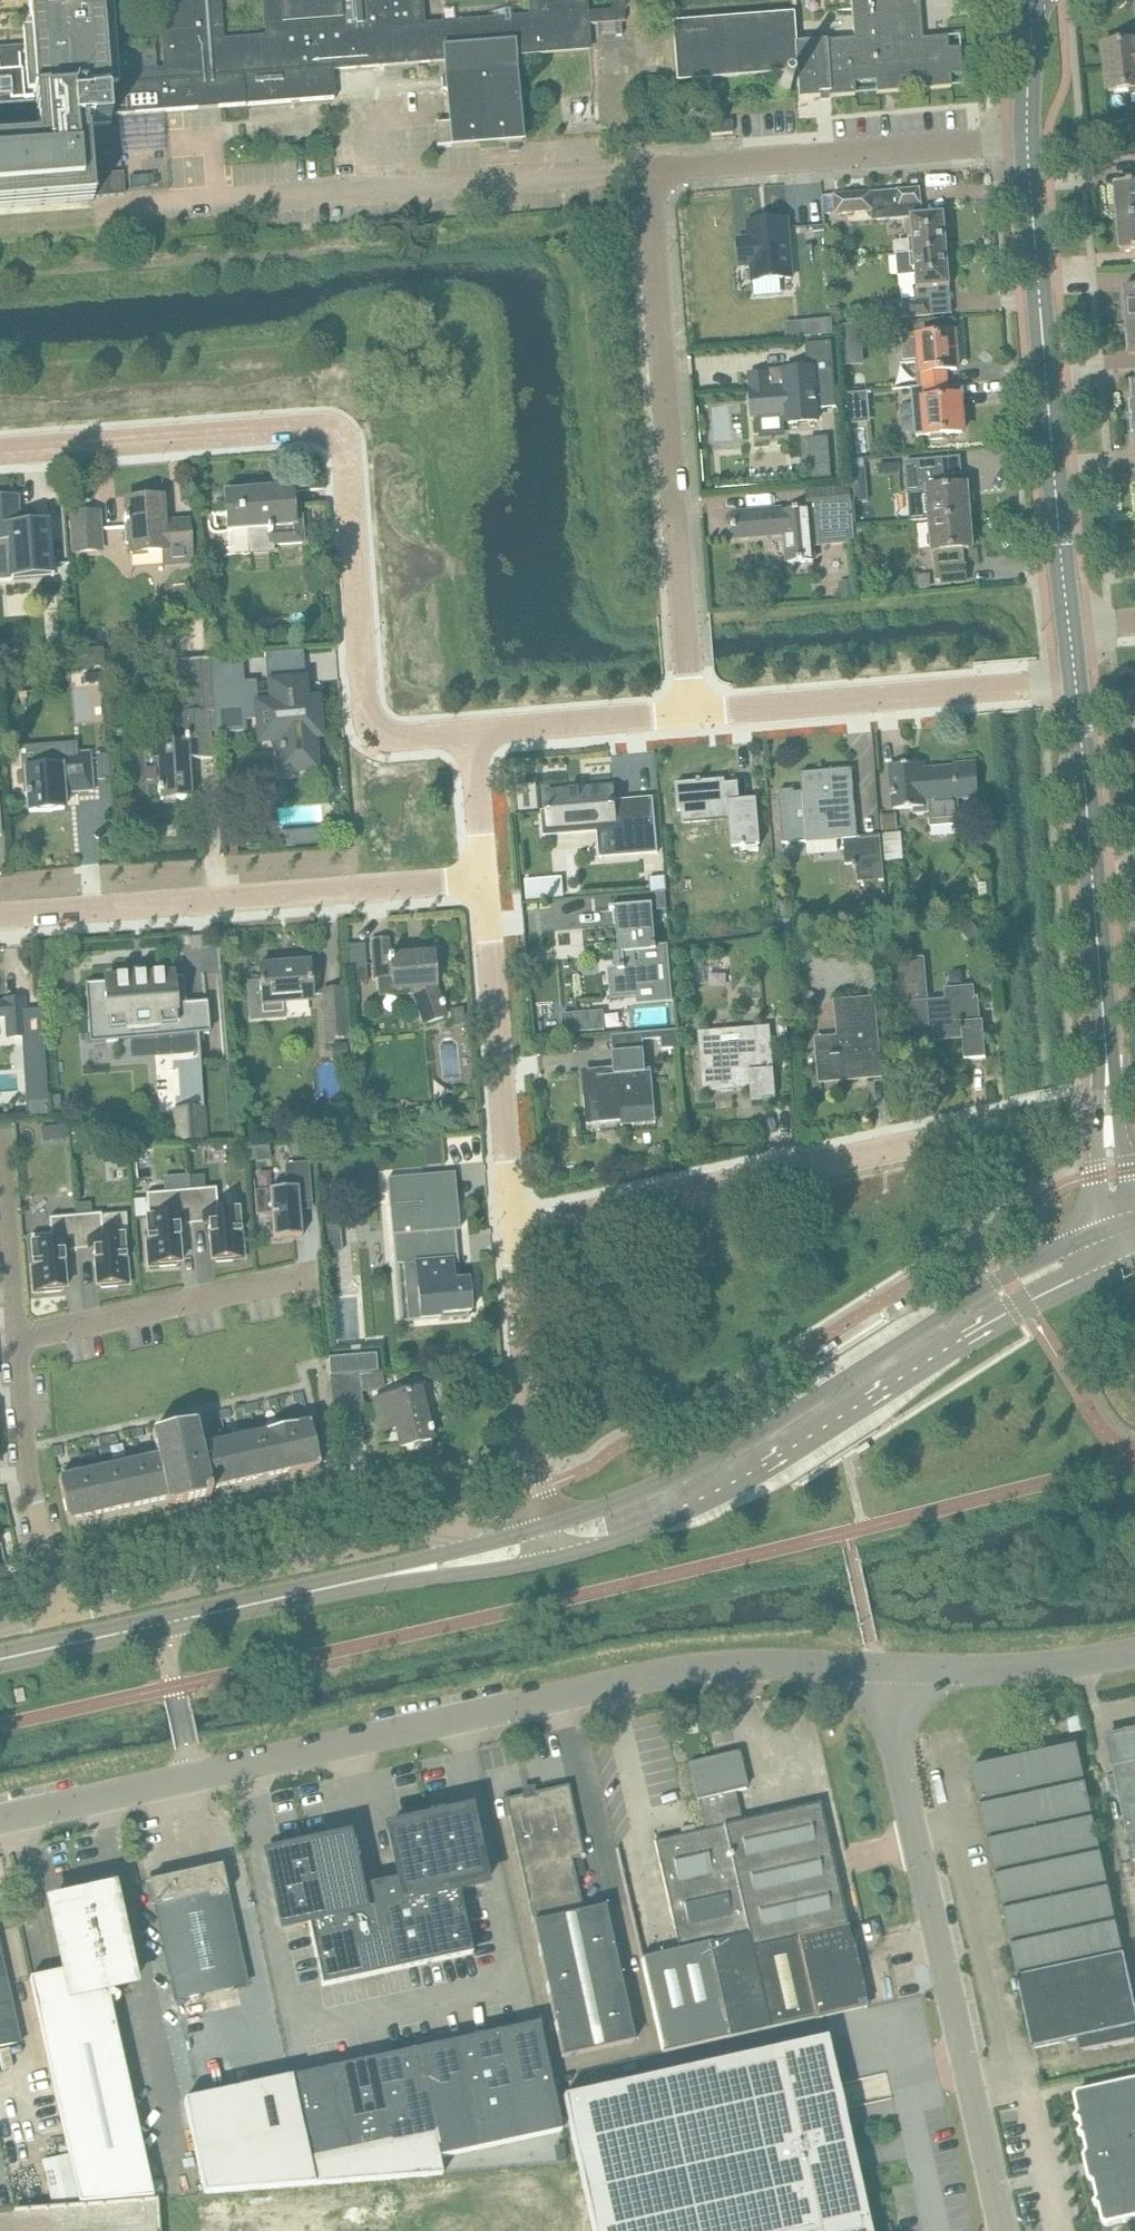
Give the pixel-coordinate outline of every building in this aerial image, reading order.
[(36,117),(37,140),(0,143),(0,207),(93,200),(92,196),(124,194),(122,172),(91,175),(89,153),(87,124),(91,124),(91,126),(110,125),(110,115),(111,115),(102,0),(30,0),(34,47),(0,49),(0,120),(36,117)] [(111,115),(447,87),(452,148),(522,142),(515,54),(590,49),(588,24),(625,21),(624,11),(633,0),(617,0),(609,10),(587,12),(586,0),(529,0),(530,14),(424,22),(422,0),(102,0),(111,115)] [(1131,89),(1134,88),(1134,41),(1104,45),(1109,91),(1131,89)] [(710,122),(711,134),(732,133),(731,121),(710,122)] [(1118,217),(1134,216),(1134,182),(1115,184),(1118,217)] [(914,253),(947,250),(944,214),(923,215),(920,188),(834,195),(836,213),(872,210),(872,220),(911,217),(914,253)] [(1118,217),(1121,252),(1134,251),(1134,216),(1118,217)] [(750,239),(739,240),(741,266),(752,265),(754,281),(793,278),(788,220),(749,223),(750,239)] [(823,225),(812,226),(814,238),(824,236),(823,225)] [(901,272),(916,271),(918,300),(889,303),(890,319),(931,315),(929,288),(950,286),(947,250),(914,253),(899,254),(901,272)] [(1124,291),(1124,292),(1129,292),(1130,303),(1125,304),(1127,323),(1134,322),(1134,290),(1124,291)] [(823,319),(804,321),(805,336),(825,334),(823,319)] [(1127,323),(1128,341),(1133,341),(1134,352),(1129,352),(1129,354),(1134,353),(1134,322),(1127,323)] [(867,324),(845,326),(846,342),(861,341),(868,341),(867,324)] [(954,334),(920,337),(902,338),(904,361),(922,360),(924,386),(946,384),(945,370),(957,369),(954,334)] [(812,369),(807,369),(785,371),(785,373),(768,375),(768,373),(751,375),(752,389),(751,390),(753,416),(789,413),(789,423),(816,420),(812,369)] [(946,384),(924,386),(913,387),(914,401),(925,400),(928,435),(932,435),(932,439),(943,438),(943,434),(963,432),(960,397),(947,398),(946,384)] [(867,390),(845,392),(846,402),(868,400),(867,390)] [(827,436),(809,437),(813,477),(830,476),(827,436)] [(866,465),(852,466),(853,480),(867,479),(866,465)] [(290,480),(275,482),(243,484),(243,492),(225,493),(228,531),(248,530),(250,553),(271,551),(271,545),(303,542),(301,517),(293,517),(290,480)] [(929,520),(970,517),(967,485),(926,489),(929,520)] [(50,544),(48,522),(47,522),(48,526),(17,529),(15,499),(17,499),(17,498),(0,499),(0,539),(8,539),(11,578),(52,575),(50,544)] [(124,517),(125,540),(126,553),(190,548),(187,521),(163,523),(161,498),(125,501),(126,517),(124,517)] [(818,546),(815,507),(733,514),(735,537),(786,533),(789,563),(813,561),(812,552),(813,552),(813,547),(818,546)] [(98,512),(71,514),(74,552),(101,549),(98,512)] [(970,517),(929,520),(934,580),(941,580),(942,583),(965,581),(962,548),(972,547),(970,517)] [(855,581),(841,582),(842,594),(842,598),(856,596),(856,593),(855,581)] [(101,646),(77,648),(78,663),(102,662),(101,646)] [(242,654),(209,657),(209,658),(210,680),(212,704),(227,703),(228,708),(241,707),(242,718),(258,717),(260,740),(278,739),(281,772),(315,769),(309,702),(304,703),(302,681),(271,683),(272,696),(254,698),(253,685),(241,686),(239,657),(242,656),(242,654)] [(212,704),(210,680),(209,658),(183,660),(187,712),(183,712),(183,719),(177,720),(179,741),(167,742),(167,736),(149,737),(149,743),(151,762),(158,761),(160,787),(158,787),(158,792),(160,792),(161,800),(191,798),(188,759),(212,758),(209,711),(213,711),(212,704)] [(82,669),(83,685),(100,684),(99,668),(82,669)] [(28,792),(26,792),(26,797),(29,797),(30,810),(63,808),(62,793),(77,792),(93,791),(93,790),(90,754),(75,755),(74,746),(43,748),(45,768),(27,769),(28,792)] [(890,791),(891,795),(893,795),(894,808),(913,807),(913,813),(929,812),(930,826),(960,824),(958,797),(977,795),(974,763),(955,765),(955,768),(920,771),(920,764),(921,764),(920,763),(891,765),(893,791),(890,791)] [(794,790),(779,791),(783,844),(844,839),(847,863),(858,862),(860,882),(885,880),(883,860),(881,835),(858,837),(854,791),(852,769),(801,773),(802,792),(794,793),(794,790)] [(711,781),(710,781),(702,781),(702,779),(697,780),(697,782),(676,784),(678,811),(707,808),(707,814),(729,812),(732,847),(761,845),(757,799),(740,801),(738,783),(721,784),(722,789),(712,790),(711,781)] [(611,828),(613,853),(653,850),(653,853),(655,853),(651,798),(627,800),(627,803),(611,805),(610,789),(578,792),(578,789),(566,790),(566,793),(545,795),(548,834),(611,828)] [(883,816),(884,833),(899,831),(897,815),(883,816)] [(293,830),(280,831),(281,847),(294,846),(293,830)] [(667,909),(665,891),(656,892),(658,910),(667,909)] [(651,904),(633,906),(611,908),(611,910),(619,909),(624,967),(619,967),(619,969),(611,970),(613,996),(640,994),(639,987),(653,986),(654,991),(656,990),(652,949),(654,949),(651,904)] [(972,921),(961,929),(970,940),(980,932),(972,921)] [(393,991),(413,990),(425,1023),(446,1016),(442,1006),(444,1006),(443,1001),(441,1002),(435,985),(433,954),(392,958),(392,957),(389,957),(388,941),(389,940),(389,939),(372,941),(375,979),(392,978),(393,991)] [(926,957),(893,959),(897,1004),(907,1003),(908,1017),(924,1016),(926,1038),(963,1035),(965,1060),(986,1058),(983,1021),(976,1021),(975,1010),(977,1010),(975,986),(946,988),(947,999),(929,1001),(926,957)] [(287,1015),(286,1002),(311,1000),(309,963),(260,967),(261,982),(251,983),(254,1018),(287,1015)] [(367,963),(354,964),(355,982),(368,981),(367,963)] [(107,1041),(188,1035),(184,977),(172,978),(172,973),(162,974),(162,973),(161,973),(161,975),(153,975),(153,974),(152,974),(152,975),(144,976),(144,974),(142,974),(143,976),(135,977),(135,975),(133,975),(133,976),(126,977),(126,976),(125,976),(125,977),(117,978),(117,976),(115,976),(115,978),(106,978),(106,983),(86,984),(87,990),(86,990),(89,1032),(90,1032),(91,1042),(107,1041)] [(324,993),(327,1033),(344,1032),(341,992),(324,993)] [(883,1078),(881,1056),(876,997),(835,1000),(838,1038),(818,1040),(821,1079),(857,1076),(857,1073),(867,1072),(867,1079),(883,1078)] [(7,1016),(8,1036),(26,1034),(25,1021),(23,999),(5,1000),(5,1002),(0,1002),(0,1017),(7,1016)] [(463,1007),(453,1008),(454,1022),(464,1021),(463,1007)] [(563,1032),(606,1031),(606,1011),(563,1012),(563,1032)] [(709,1052),(710,1055),(710,1061),(707,1062),(708,1067),(710,1067),(712,1089),(737,1087),(736,1085),(741,1084),(742,1087),(751,1086),(752,1100),(776,1098),(770,1026),(746,1028),(747,1048),(730,1050),(728,1029),(699,1032),(700,1053),(709,1052)] [(643,1035),(643,1042),(661,1040),(662,1052),(679,1051),(678,1032),(643,1035)] [(333,1043),(334,1060),(348,1059),(347,1042),(333,1043)] [(644,1050),(635,1051),(613,1053),(615,1073),(583,1075),(586,1109),(595,1109),(595,1110),(600,1109),(601,1121),(623,1119),(622,1108),(654,1105),(651,1068),(646,1068),(644,1050)] [(61,1111),(60,1095),(51,1096),(52,1111),(61,1111)] [(46,1100),(29,1101),(30,1114),(46,1113),(46,1100)] [(411,1104),(412,1117),(447,1114),(446,1101),(411,1104)] [(204,1108),(175,1110),(175,1113),(177,1139),(204,1137),(204,1140),(206,1139),(204,1108)] [(53,1126),(41,1128),(43,1140),(55,1138),(53,1126)] [(429,1138),(430,1165),(444,1165),(444,1138),(429,1138)] [(311,1142),(290,1144),(291,1157),(312,1155),(311,1142)] [(271,1213),(273,1238),(302,1236),(299,1202),(312,1201),(308,1162),(284,1164),(286,1188),(255,1191),(257,1214),(271,1213)] [(403,1264),(408,1320),(440,1318),(440,1314),(471,1311),(468,1280),(460,1280),(458,1262),(453,1263),(451,1230),(459,1229),(457,1210),(458,1210),(457,1199),(445,1200),(443,1176),(455,1174),(455,1172),(388,1178),(390,1206),(391,1206),(396,1265),(403,1264)] [(204,1175),(190,1176),(191,1190),(205,1189),(204,1175)] [(233,1258),(243,1257),(241,1228),(239,1228),(238,1210),(218,1211),(216,1188),(205,1189),(191,1190),(194,1224),(208,1223),(209,1236),(210,1236),(212,1260),(216,1260),(216,1262),(233,1260),(233,1258)] [(179,1225),(194,1224),(191,1190),(146,1193),(148,1217),(147,1217),(148,1236),(147,1236),(149,1265),(159,1265),(159,1266),(177,1265),(176,1263),(180,1263),(178,1238),(180,1238),(179,1225)] [(118,1284),(128,1283),(126,1254),(124,1254),(123,1235),(103,1237),(101,1213),(75,1216),(78,1250),(92,1249),(94,1261),(95,1261),(97,1286),(101,1286),(101,1287),(118,1286),(118,1284)] [(64,1251),(78,1250),(75,1216),(49,1218),(51,1233),(31,1235),(33,1261),(31,1261),(34,1291),(44,1290),(44,1292),(62,1291),(61,1289),(65,1289),(63,1264),(65,1264),(64,1251)] [(329,1357),(330,1375),(378,1371),(376,1353),(329,1357)] [(359,1373),(330,1376),(335,1410),(363,1406),(359,1373)] [(396,1428),(401,1447),(431,1440),(430,1433),(432,1433),(431,1427),(428,1428),(422,1402),(417,1403),(414,1391),(374,1400),(381,1431),(396,1428)] [(319,1465),(310,1423),(200,1447),(195,1423),(152,1432),(158,1456),(59,1479),(68,1521),(167,1499),(169,1505),(211,1496),(209,1489),(319,1465)] [(1106,1739),(1114,1775),(1107,1777),(1112,1797),(1119,1795),(1133,1861),(1134,1861),(1134,1725),(1123,1731),(1124,1735),(1106,1739)] [(1082,1767),(1077,1746),(972,1769),(1033,2048),(1134,2026),(1134,2007),(1082,1767)] [(752,1948),(848,1926),(844,1908),(851,1906),(845,1883),(838,1885),(828,1839),(835,1837),(831,1819),(824,1821),(820,1803),(736,1822),(730,1793),(748,1789),(739,1751),(689,1762),(704,1829),(654,1840),(679,1949),(642,1958),(663,2052),(729,2037),(770,2028),(752,1948)] [(585,1859),(574,1810),(569,1788),(506,1802),(511,1824),(561,2057),(634,2041),(605,1907),(583,1911),(572,1859),(580,1857),(580,1860),(585,1859)] [(469,1811),(429,1820),(444,1892),(420,1897),(434,1961),(472,1953),(459,1889),(485,1884),(469,1811)] [(399,1878),(378,1883),(397,1969),(434,1961),(420,1897),(444,1892),(429,1820),(389,1829),(399,1878)] [(347,1838),(307,1846),(323,1918),(346,1913),(360,1977),(397,1969),(378,1883),(358,1887),(347,1838)] [(323,1918),(307,1846),(267,1855),(282,1927),(308,1922),(322,1986),(360,1977),(346,1913),(323,1918)] [(248,1983),(226,1887),(222,1866),(150,1881),(176,1999),(248,1983)] [(133,1983),(113,1889),(50,1903),(65,1970),(30,1978),(80,2203),(153,2197),(107,1989),(133,1983)] [(25,1912),(17,1914),(19,1923),(27,1921),(25,1912)] [(849,1926),(848,1926),(752,1948),(770,2028),(818,2017),(818,2018),(865,2007),(865,2006),(865,2007),(866,2007),(866,2006),(868,2005),(863,1984),(853,1940),(852,1940),(849,1928),(850,1927),(849,1926)] [(20,2043),(0,1951),(0,2048),(20,2043)] [(538,2024),(497,2033),(520,2139),(562,2130),(538,2024)] [(520,2139),(497,2033),(456,2041),(479,2148),(520,2139)] [(563,2097),(593,2230),(870,2230),(846,2127),(837,2085),(826,2038),(563,2097)] [(456,2041),(414,2050),(433,2136),(437,2158),(479,2148),(456,2041)] [(414,2050),(373,2059),(392,2145),(433,2136),(414,2050)] [(373,2059),(332,2068),(350,2154),(392,2145),(373,2059)] [(350,2154),(332,2068),(290,2077),(309,2163),(350,2154)] [(290,2077),(184,2100),(205,2193),(441,2175),(437,2158),(433,2136),(392,2145),(350,2154),(309,2163),(290,2077)] [(1077,2092),(1074,2097),(1078,2113),(1075,2118),(1080,2121),(1081,2128),(1078,2133),(1083,2136),(1088,2156),(1091,2158),(1095,2175),(1093,2179),(1097,2198),(1094,2203),(1099,2206),(1102,2222),(1107,2225),(1134,2219),(1134,2079),(1077,2092)]
